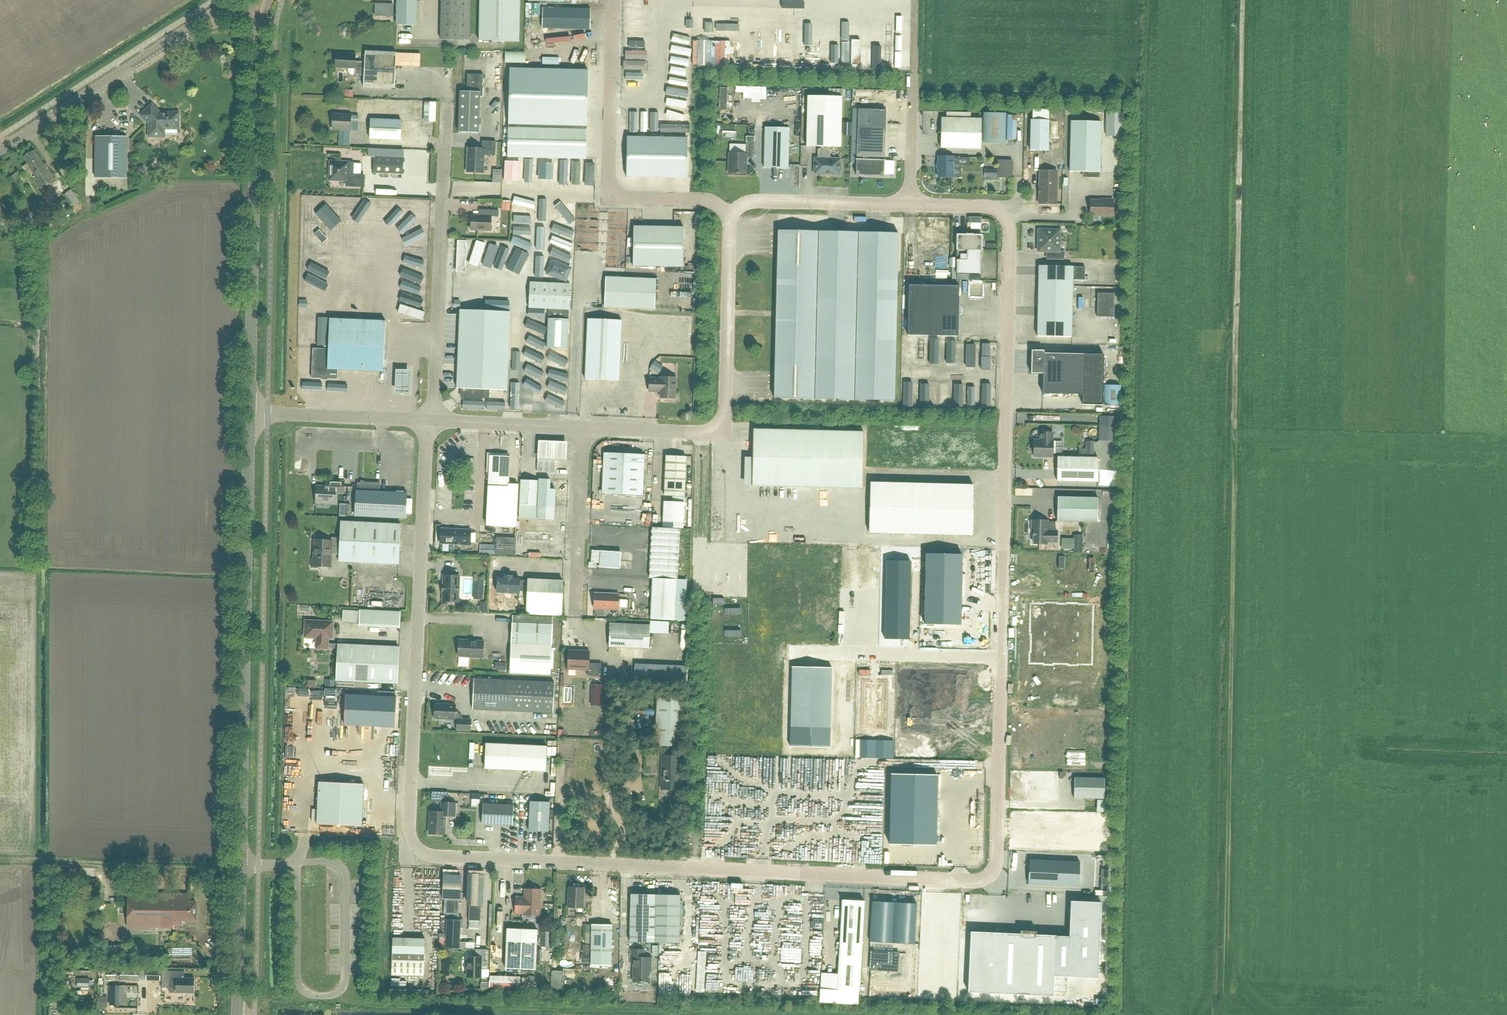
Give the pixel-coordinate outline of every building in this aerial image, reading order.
[(396,25),(416,26),(417,0),(397,0),(396,25)] [(441,40),(469,41),(470,0),(441,0),(441,40)] [(479,42),(519,42),(520,0),(479,0),(479,42)] [(590,10),(542,9),(542,29),(590,30),(590,10)] [(908,31),(910,17),(898,15),(896,30),(908,31)] [(883,30),(881,22),(870,24),(872,32),(883,30)] [(851,25),(851,30),(855,30),(855,37),(868,36),(867,24),(851,25)] [(845,37),(845,26),(833,26),(833,38),(845,37)] [(844,48),(856,47),(855,40),(844,40),(844,48)] [(525,60),(525,50),(504,50),(504,59),(525,60)] [(396,53),(365,51),(365,62),(355,62),(356,56),(336,55),(335,67),(354,68),(354,76),(364,76),(364,87),(394,89),(396,53)] [(509,68),(507,158),(586,159),(588,70),(509,68)] [(483,75),(467,74),(467,92),(460,91),(459,132),(479,133),(480,97),(483,97),(483,75)] [(841,97),(807,97),(806,147),(820,147),(819,150),(817,150),(817,159),(814,159),(814,175),(839,175),(839,171),(840,171),(841,164),(840,164),(840,159),(829,159),(830,148),(840,148),(841,97)] [(436,103),(424,103),(424,122),(435,122),(436,103)] [(161,114),(152,104),(146,110),(146,111),(142,115),(146,120),(147,119),(149,121),(148,137),(158,137),(162,137),(165,134),(165,129),(169,129),(171,128),(179,128),(179,116),(176,113),(166,113),(166,114),(161,114)] [(351,116),(333,114),(332,130),(350,131),(350,130),(356,130),(356,123),(351,122),(351,116)] [(1005,114),(984,114),(983,143),(1004,144),(1005,114)] [(981,119),(941,118),(940,148),(980,149),(981,119)] [(401,120),(371,119),(370,139),(400,141),(401,120)] [(1049,121),(1030,120),(1030,151),(1045,151),(1044,157),(1051,157),(1051,146),(1048,146),(1049,121)] [(1101,122),(1070,121),(1069,172),(1087,172),(1087,176),(1098,177),(1098,172),(1099,172),(1101,122)] [(789,129),(765,128),(764,168),(788,169),(789,129)] [(885,130),(857,129),(856,159),(855,159),(855,160),(856,160),(856,175),(884,176),(884,161),(885,161),(885,160),(884,160),(885,130)] [(127,137),(96,136),(95,177),(127,178),(127,137)] [(687,138),(627,137),(626,177),(687,178),(687,138)] [(468,148),(466,172),(483,173),(484,155),(495,156),(496,142),(482,141),(482,149),(468,148)] [(754,144),(745,144),(745,154),(729,154),(728,174),(745,174),(746,158),(754,158),(754,144)] [(46,169),(35,150),(23,157),(35,176),(33,177),(42,191),(57,182),(48,168),(46,169)] [(404,158),(374,157),(373,173),(403,175),(404,158)] [(953,157),(938,157),(937,178),(953,178),(953,164),(959,164),(959,158),(953,158),(953,157)] [(547,161),(536,161),(536,158),(518,158),(518,180),(547,180),(547,161)] [(997,159),(998,177),(1014,176),(1013,158),(997,159)] [(353,163),(331,162),(330,180),(347,181),(347,187),(363,188),(364,176),(352,175),(353,163)] [(566,191),(591,191),(591,168),(583,168),(584,180),(566,181),(566,191)] [(1057,171),(1039,171),(1038,204),(1056,204),(1057,171)] [(511,208),(511,199),(503,198),(503,208),(511,208)] [(1113,200),(1105,200),(1105,201),(1090,201),(1090,216),(1112,216),(1113,200)] [(36,209),(31,203),(14,215),(22,225),(34,216),(31,213),(36,209)] [(543,226),(551,226),(551,203),(543,203),(543,226)] [(499,210),(486,210),(486,216),(471,216),(471,230),(491,231),(491,217),(499,217),(499,210)] [(576,221),(576,213),(555,213),(555,221),(576,221)] [(555,223),(555,231),(576,232),(576,224),(555,223)] [(683,228),(634,227),(634,267),(683,268),(683,228)] [(1060,230),(1038,230),(1037,252),(1047,252),(1047,260),(1064,260),(1064,251),(1059,251),(1060,230)] [(897,233),(777,231),(774,398),(894,401),(897,233)] [(956,235),(956,274),(981,274),(982,235),(956,235)] [(474,270),(482,270),(482,259),(476,259),(476,251),(483,251),(483,238),(476,238),(476,247),(468,247),(468,258),(474,258),(474,270)] [(465,271),(465,239),(456,239),(456,271),(465,271)] [(574,252),(574,244),(554,244),(554,252),(574,252)] [(531,251),(530,274),(540,274),(540,251),(531,251)] [(573,278),(573,264),(553,264),(553,278),(573,278)] [(1073,266),(1038,266),(1037,336),(1071,337),(1073,266)] [(656,279),(606,277),(604,307),(655,310),(656,279)] [(427,296),(427,279),(405,279),(405,296),(427,296)] [(569,284),(530,283),(529,308),(568,310),(569,284)] [(958,336),(959,286),(909,285),(907,335),(958,336)] [(461,388),(461,397),(489,398),(489,390),(507,390),(510,312),(460,310),(457,388),(461,388)] [(512,334),(521,334),(521,314),(512,314),(512,334)] [(386,321),(330,319),(328,349),(313,348),(312,378),(338,379),(338,370),(384,372),(386,321)] [(569,320),(548,319),(546,348),(567,349),(569,320)] [(621,321),(587,320),(585,379),(619,380),(621,321)] [(1124,344),(1123,367),(1132,367),(1133,344),(1124,344)] [(1120,347),(1096,347),(1096,354),(1101,354),(1101,364),(1120,364),(1120,347)] [(1083,354),(1043,353),(1042,394),(1083,395),(1083,354)] [(542,354),(523,356),(524,364),(542,363),(542,354)] [(569,370),(569,356),(547,356),(547,369),(569,370)] [(663,367),(654,362),(650,368),(658,374),(663,367)] [(412,372),(396,371),(396,395),(411,395),(412,372)] [(546,390),(568,390),(569,375),(546,375),(546,390)] [(675,377),(661,377),(661,379),(649,378),(648,391),(661,391),(660,398),(675,398),(675,377)] [(916,378),(908,378),(907,400),(916,400),(916,378)] [(954,381),(955,405),(973,404),(972,383),(962,383),(962,380),(954,381)] [(987,405),(987,384),(978,384),(978,405),(987,405)] [(1122,399),(1102,399),(1101,415),(1122,415),(1122,399)] [(760,429),(753,429),(753,436),(752,479),(752,485),(758,485),(862,488),(863,432),(760,429)] [(1052,433),(1040,432),(1040,440),(1033,440),(1033,456),(1052,457),(1053,441),(1052,441),(1052,433)] [(568,445),(539,443),(538,462),(568,463),(568,445)] [(630,495),(642,495),(644,455),(604,453),(602,494),(630,495)] [(686,456),(666,455),(664,496),(684,496),(686,456)] [(1097,458),(1057,457),(1057,481),(1097,482),(1097,458)] [(510,459),(490,458),(489,470),(487,470),(487,473),(489,473),(487,528),(517,529),(518,488),(508,488),(510,459)] [(556,463),(538,462),(537,474),(555,475),(556,463)] [(550,480),(539,479),(539,481),(521,480),(520,504),(519,518),(554,520),(555,490),(550,489),(550,480)] [(345,482),(331,481),(331,487),(316,486),(316,502),(336,503),(336,494),(344,495),(345,482)] [(973,485),(870,482),(869,533),(972,535),(973,485)] [(379,484),(358,483),(357,485),(347,484),(347,490),(356,491),(355,516),(406,518),(407,493),(379,492),(379,484)] [(663,514),(662,528),(682,529),(684,497),(672,496),(671,503),(663,502),(663,514)] [(1097,498),(1057,497),(1057,521),(1097,522),(1097,498)] [(1047,521),(1032,520),(1032,532),(1034,532),(1033,544),(1046,544),(1047,542),(1056,542),(1057,531),(1055,531),(1055,522),(1047,522),(1047,521)] [(401,524),(341,521),(340,547),(332,546),(332,541),(315,540),(314,561),(312,561),(312,568),(319,568),(319,566),(331,567),(332,554),(339,555),(339,561),(399,564),(401,524)] [(679,529),(652,528),(649,579),(652,579),(650,619),(675,620),(679,529)] [(470,530),(441,529),(440,543),(469,545),(470,530)] [(610,552),(591,551),(590,562),(589,562),(588,568),(596,568),(597,563),(599,563),(599,567),(608,568),(610,552)] [(936,554),(934,623),(970,624),(971,555),(936,554)] [(886,561),(885,639),(909,640),(911,561),(886,561)] [(460,576),(444,576),(443,585),(442,585),(442,593),(443,593),(443,602),(459,602),(460,576)] [(513,576),(505,576),(504,578),(497,577),(497,592),(519,593),(519,591),(527,592),(526,615),(561,616),(563,581),(528,579),(528,581),(519,580),(519,578),(512,578),(513,576)] [(483,581),(474,580),(473,595),(480,596),(479,600),(482,600),(483,581)] [(619,594),(595,593),(594,608),(618,609),(619,594)] [(1030,604),(1029,663),(1043,664),(1043,665),(1078,666),(1078,664),(1093,665),(1094,605),(1080,605),(1080,604),(1045,603),(1045,604),(1030,604)] [(400,612),(360,610),(360,611),(344,610),(343,623),(359,623),(359,626),(400,628),(400,612)] [(333,622),(307,620),(307,626),(305,627),(304,637),(316,638),(316,648),(328,649),(329,634),(333,635),(333,622)] [(552,624),(512,623),(511,643),(552,645),(552,624)] [(650,625),(610,623),(609,647),(649,649),(650,625)] [(484,642),(459,640),(458,656),(483,658),(484,642)] [(552,645),(511,643),(510,674),(550,676),(552,645)] [(399,647),(338,644),(336,681),(397,684),(399,647)] [(589,651),(568,650),(568,669),(588,670),(588,676),(601,676),(601,664),(589,663),(589,651)] [(792,663),(791,743),(831,743),(832,663),(792,663)] [(554,682),(474,678),(472,709),(553,713),(554,682)] [(593,683),(593,693),(603,693),(603,684),(593,683)] [(288,688),(289,695),(297,694),(296,687),(288,688)] [(602,694),(592,694),(592,705),(602,705),(602,694)] [(346,695),(345,725),(395,727),(396,697),(346,695)] [(684,696),(657,695),(655,745),(682,747),(684,696)] [(456,705),(435,704),(434,719),(457,720),(456,731),(470,732),(471,720),(461,720),(461,718),(457,713),(455,713),(456,705)] [(547,746),(486,743),(485,768),(545,771),(547,746)] [(286,747),(286,761),(292,761),(292,769),(298,769),(299,756),(295,756),(295,748),(286,747)] [(680,757),(661,757),(659,791),(679,791),(680,757)] [(892,772),(890,843),(937,844),(938,773),(892,772)] [(1100,777),(1070,777),(1070,797),(1100,797),(1100,777)] [(364,784),(319,782),(317,824),(362,826),(364,784)] [(550,802),(530,801),(528,831),(548,832),(550,802)] [(455,803),(441,802),(441,812),(430,811),(429,834),(444,835),(445,816),(455,816),(455,803)] [(513,805),(483,803),(482,824),(512,825),(513,805)] [(1029,860),(1028,885),(1079,886),(1080,861),(1029,860)] [(443,885),(459,884),(458,869),(443,870),(443,885)] [(397,873),(395,881),(403,883),(405,875),(397,873)] [(730,879),(729,887),(737,887),(737,891),(750,892),(750,887),(742,886),(743,880),(730,879)] [(442,898),(460,898),(460,885),(442,885),(442,898)] [(583,888),(569,887),(568,907),(582,908),(583,888)] [(525,889),(524,897),(515,896),(515,913),(524,914),(524,915),(539,915),(541,890),(525,889)] [(190,894),(128,893),(127,927),(174,928),(174,925),(183,925),(183,920),(195,920),(196,902),(190,901),(190,894)] [(680,895),(630,894),(629,942),(679,943),(680,895)] [(803,904),(800,896),(785,900),(787,909),(803,904)] [(460,900),(445,899),(444,914),(459,915),(460,900)] [(842,900),(837,990),(859,991),(864,901),(842,900)] [(915,904),(872,901),(870,941),(913,944),(915,904)] [(480,906),(469,906),(468,921),(479,922),(480,906)] [(787,913),(788,921),(802,920),(801,912),(787,913)] [(767,921),(774,919),(772,913),(766,915),(767,921)] [(461,920),(447,919),(446,935),(439,934),(439,947),(445,947),(445,948),(459,948),(461,920)] [(612,925),(591,924),(590,965),(611,965),(612,925)] [(537,930),(507,928),(505,968),(535,970),(537,930)] [(1056,935),(1036,934),(1036,931),(1020,930),(1019,934),(970,931),(967,992),(1053,996),(1056,935)] [(425,939),(392,938),(391,975),(424,976),(425,939)] [(488,949),(475,949),(475,957),(467,957),(467,977),(480,977),(481,970),(489,970),(489,965),(487,965),(488,949)] [(643,949),(630,949),(630,963),(633,963),(632,982),(642,982),(642,981),(649,981),(650,967),(651,967),(651,957),(643,957),(643,949)] [(898,953),(871,951),(870,969),(897,971),(898,953)] [(708,974),(708,969),(715,970),(715,967),(698,965),(697,973),(708,974)] [(181,971),(161,971),(160,987),(168,987),(168,992),(176,992),(194,993),(194,978),(181,978),(181,971)] [(498,977),(498,985),(514,985),(514,977),(498,977)] [(78,979),(77,987),(89,987),(89,979),(78,979)] [(110,985),(110,1005),(120,1005),(120,985),(110,985)]
